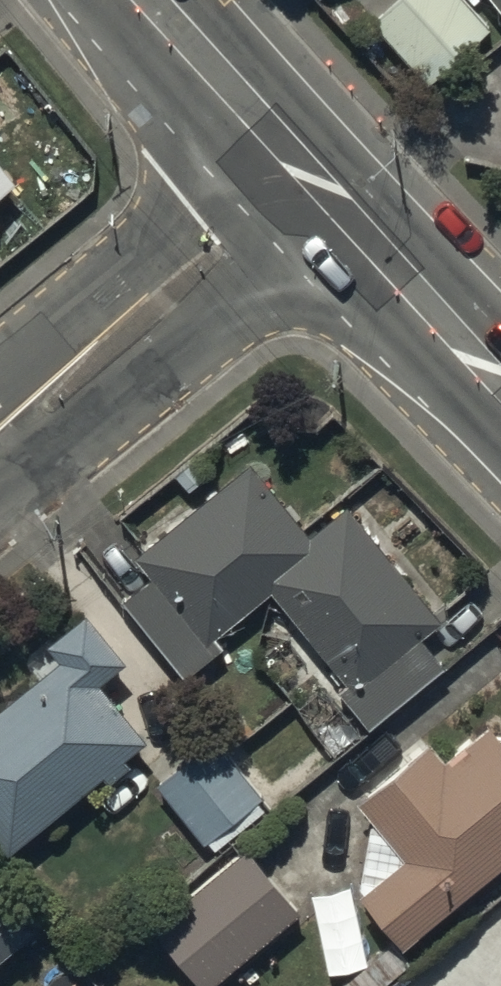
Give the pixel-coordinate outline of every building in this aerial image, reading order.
[(375,31),(431,96),(495,40),(460,0),(411,0),(375,31)] [(500,19),(500,0),(485,0),(500,19)] [(17,197),(0,175),(0,211),(17,197)] [(216,643),(274,596),(349,691),(340,698),(343,702),(307,731),(335,766),(449,677),(422,643),(443,627),(351,511),(312,542),(254,469),(140,559),(158,582),(128,605),(188,681),(224,653),(216,643)] [(0,722),(0,848),(12,863),(107,785),(114,794),(135,776),(130,769),(151,752),(103,692),(132,669),(92,620),(51,653),(64,670),(0,722)] [(370,907),(414,960),(500,888),(500,735),(500,734),(456,769),(443,753),(369,814),(382,830),(370,907)] [(203,754),(161,788),(209,848),(213,844),(219,852),(270,812),(223,753),(210,762),(203,754)] [(253,856),(161,935),(205,985),(230,985),(308,919),(253,856)] [(46,945),(0,888),(0,982),(46,945)]
